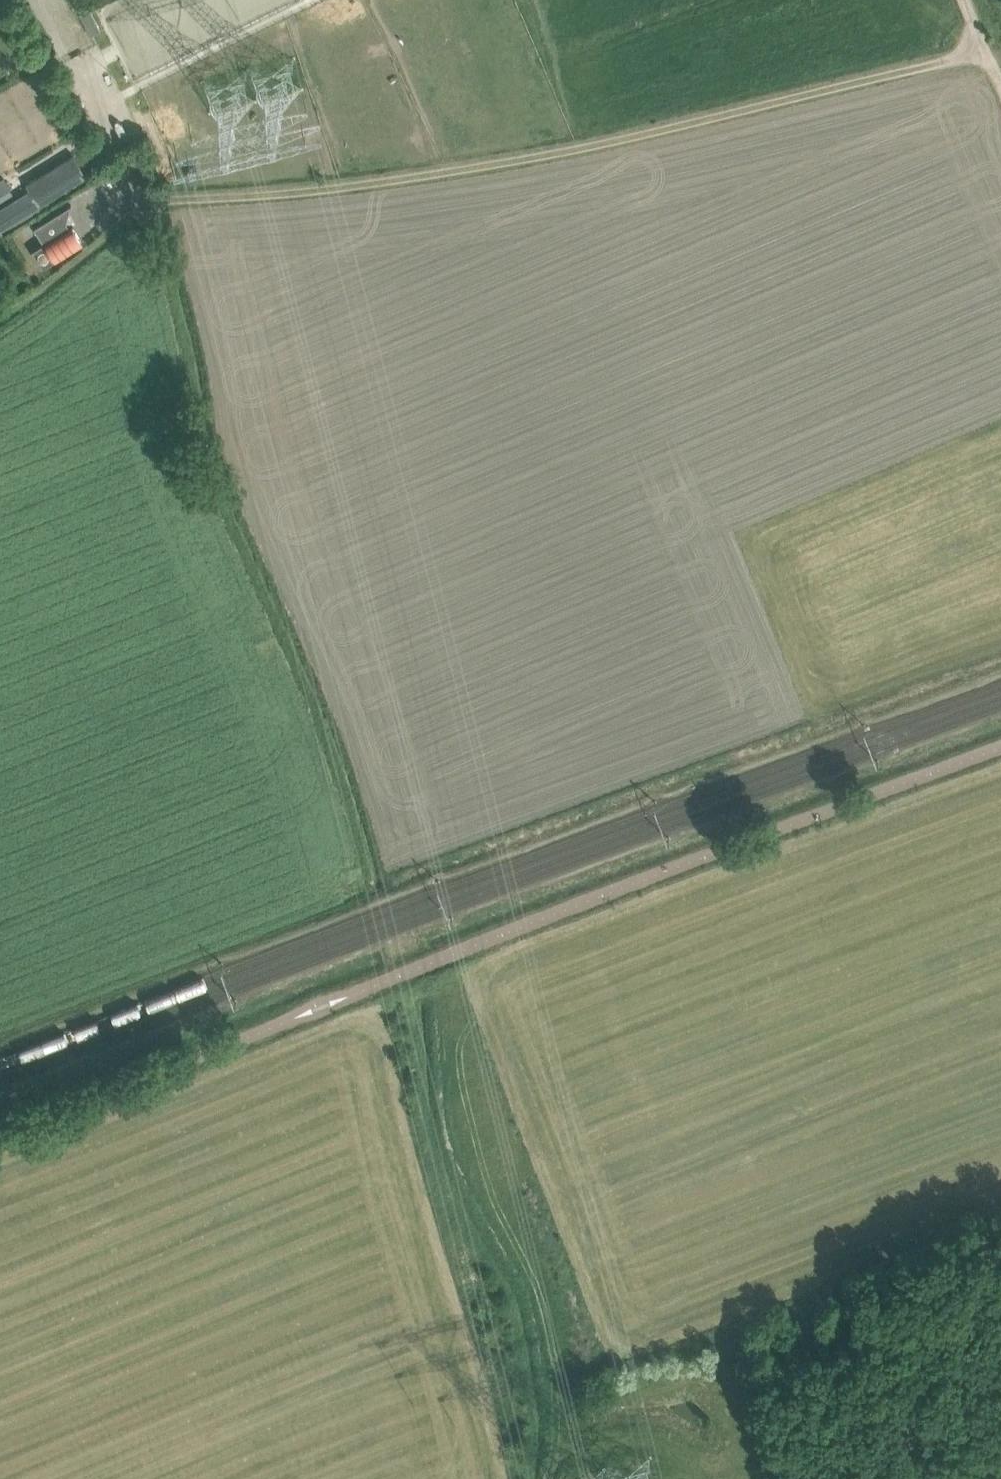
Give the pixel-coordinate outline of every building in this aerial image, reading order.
[(74,155),(27,184),(42,208),(88,179),(74,155)] [(43,243),(29,252),(40,269),(83,242),(72,225),(70,226),(67,221),(71,204),(34,227),(43,243)]
